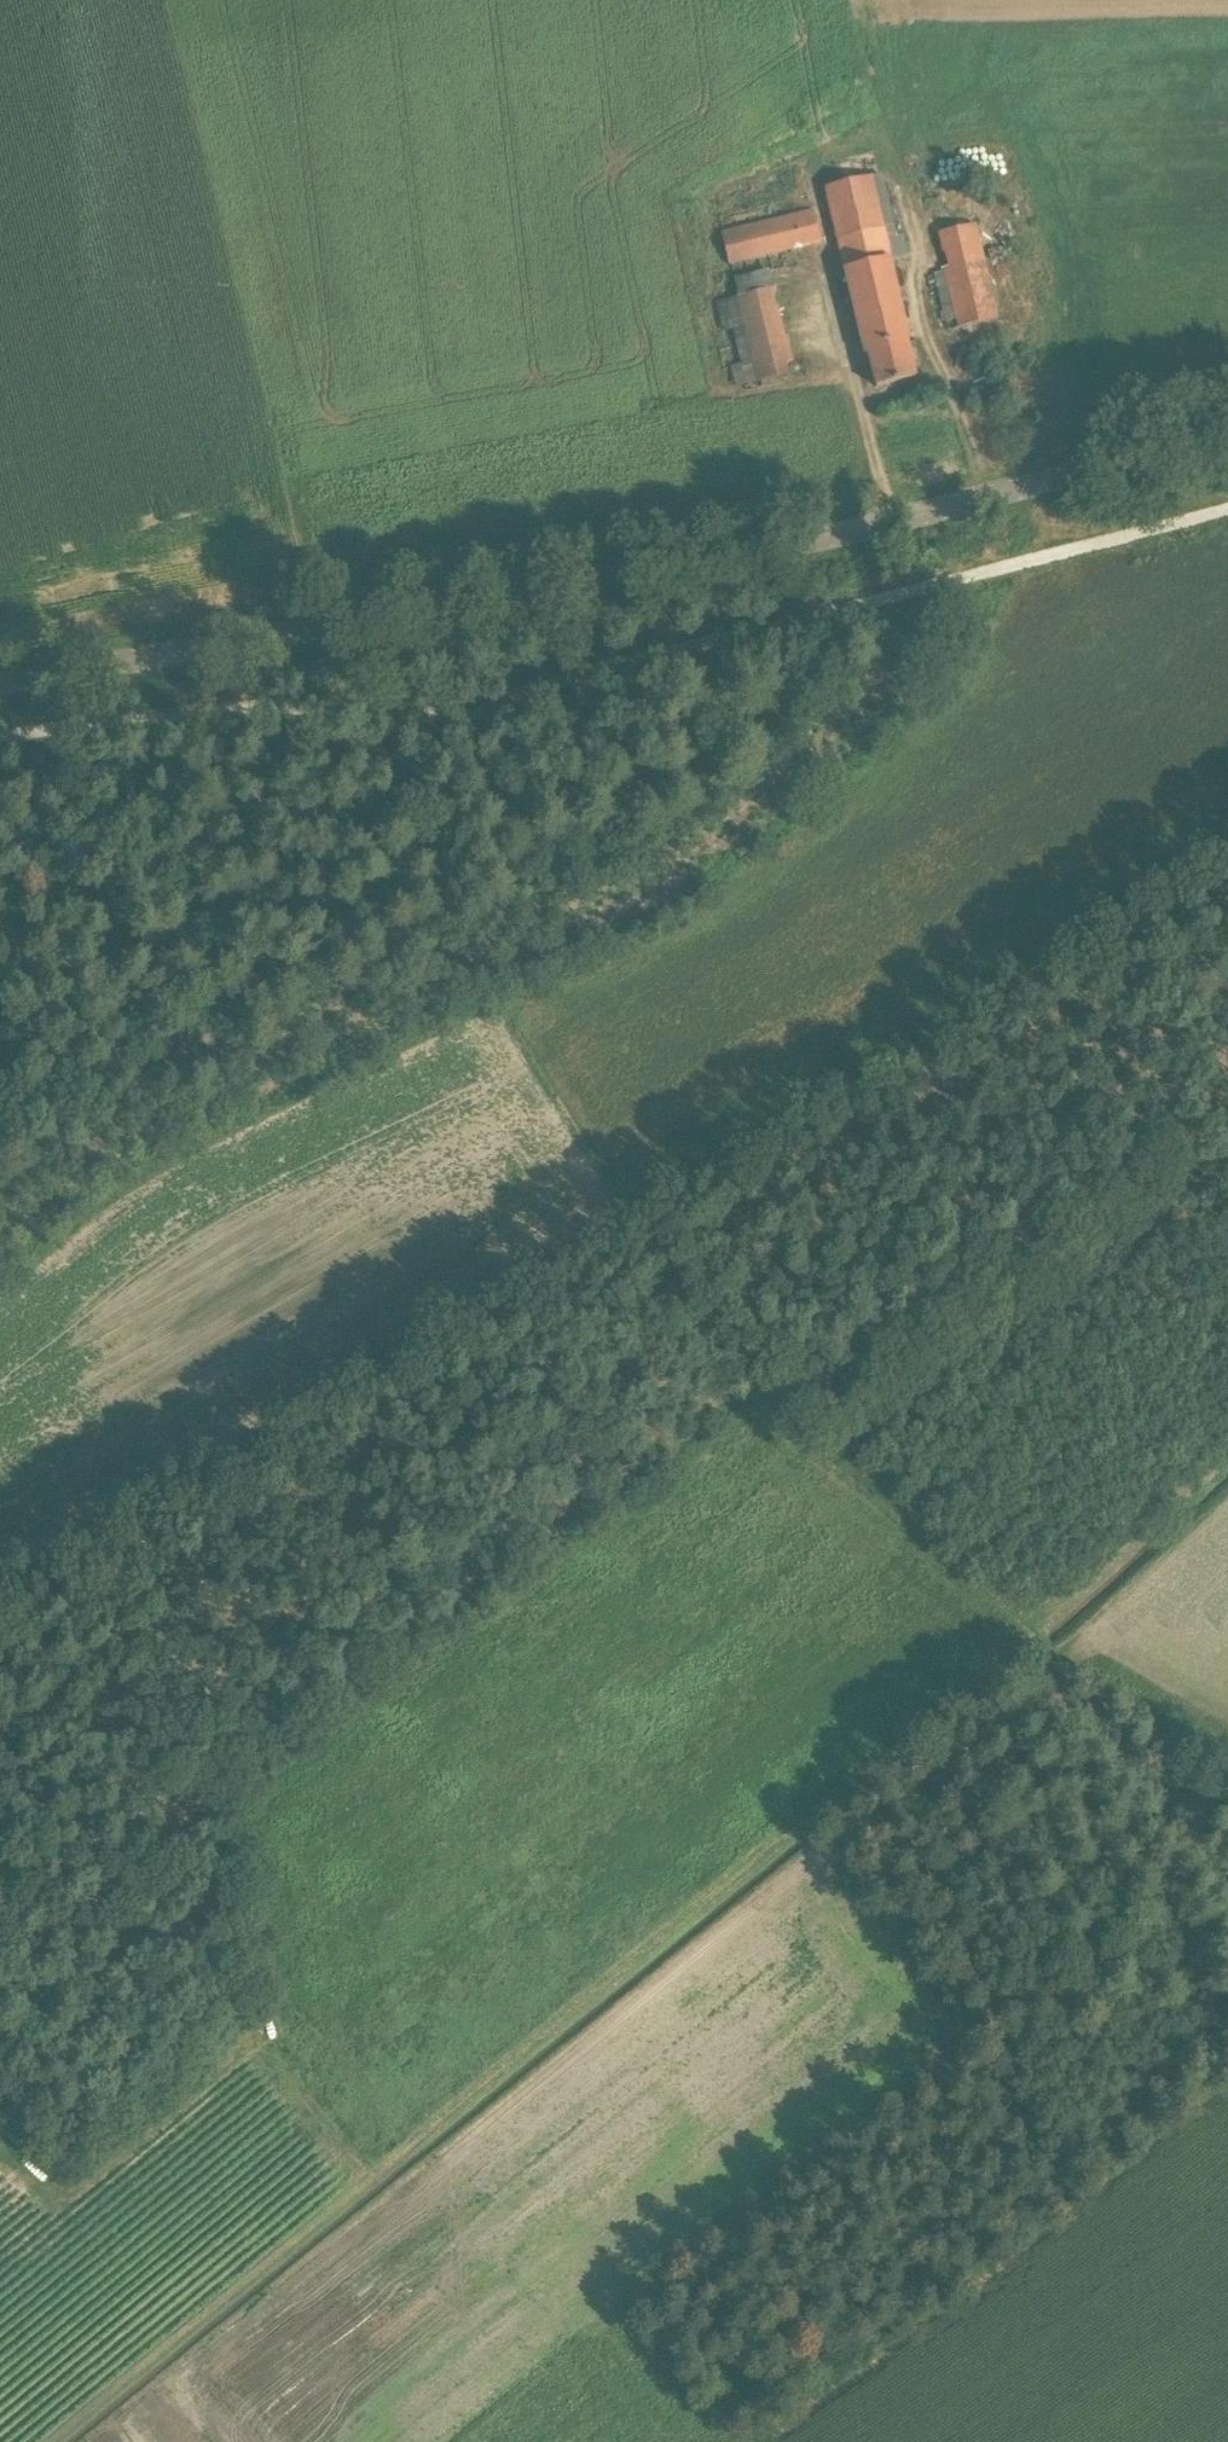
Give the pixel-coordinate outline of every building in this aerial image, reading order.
[(866,358),(870,357),(877,387),(916,378),(907,341),(910,341),(890,261),(909,257),(904,239),(899,241),(882,176),(827,189),(846,270),(845,271),(866,358)] [(822,249),(814,215),(721,237),(728,270),(822,249)] [(937,238),(947,278),(938,280),(951,335),(999,324),(976,229),(937,238)] [(769,275),(733,285),(738,303),(715,309),(723,338),(732,336),(740,369),(731,371),(736,392),(757,387),(758,391),(789,382),(785,371),(794,368),(769,275)]
